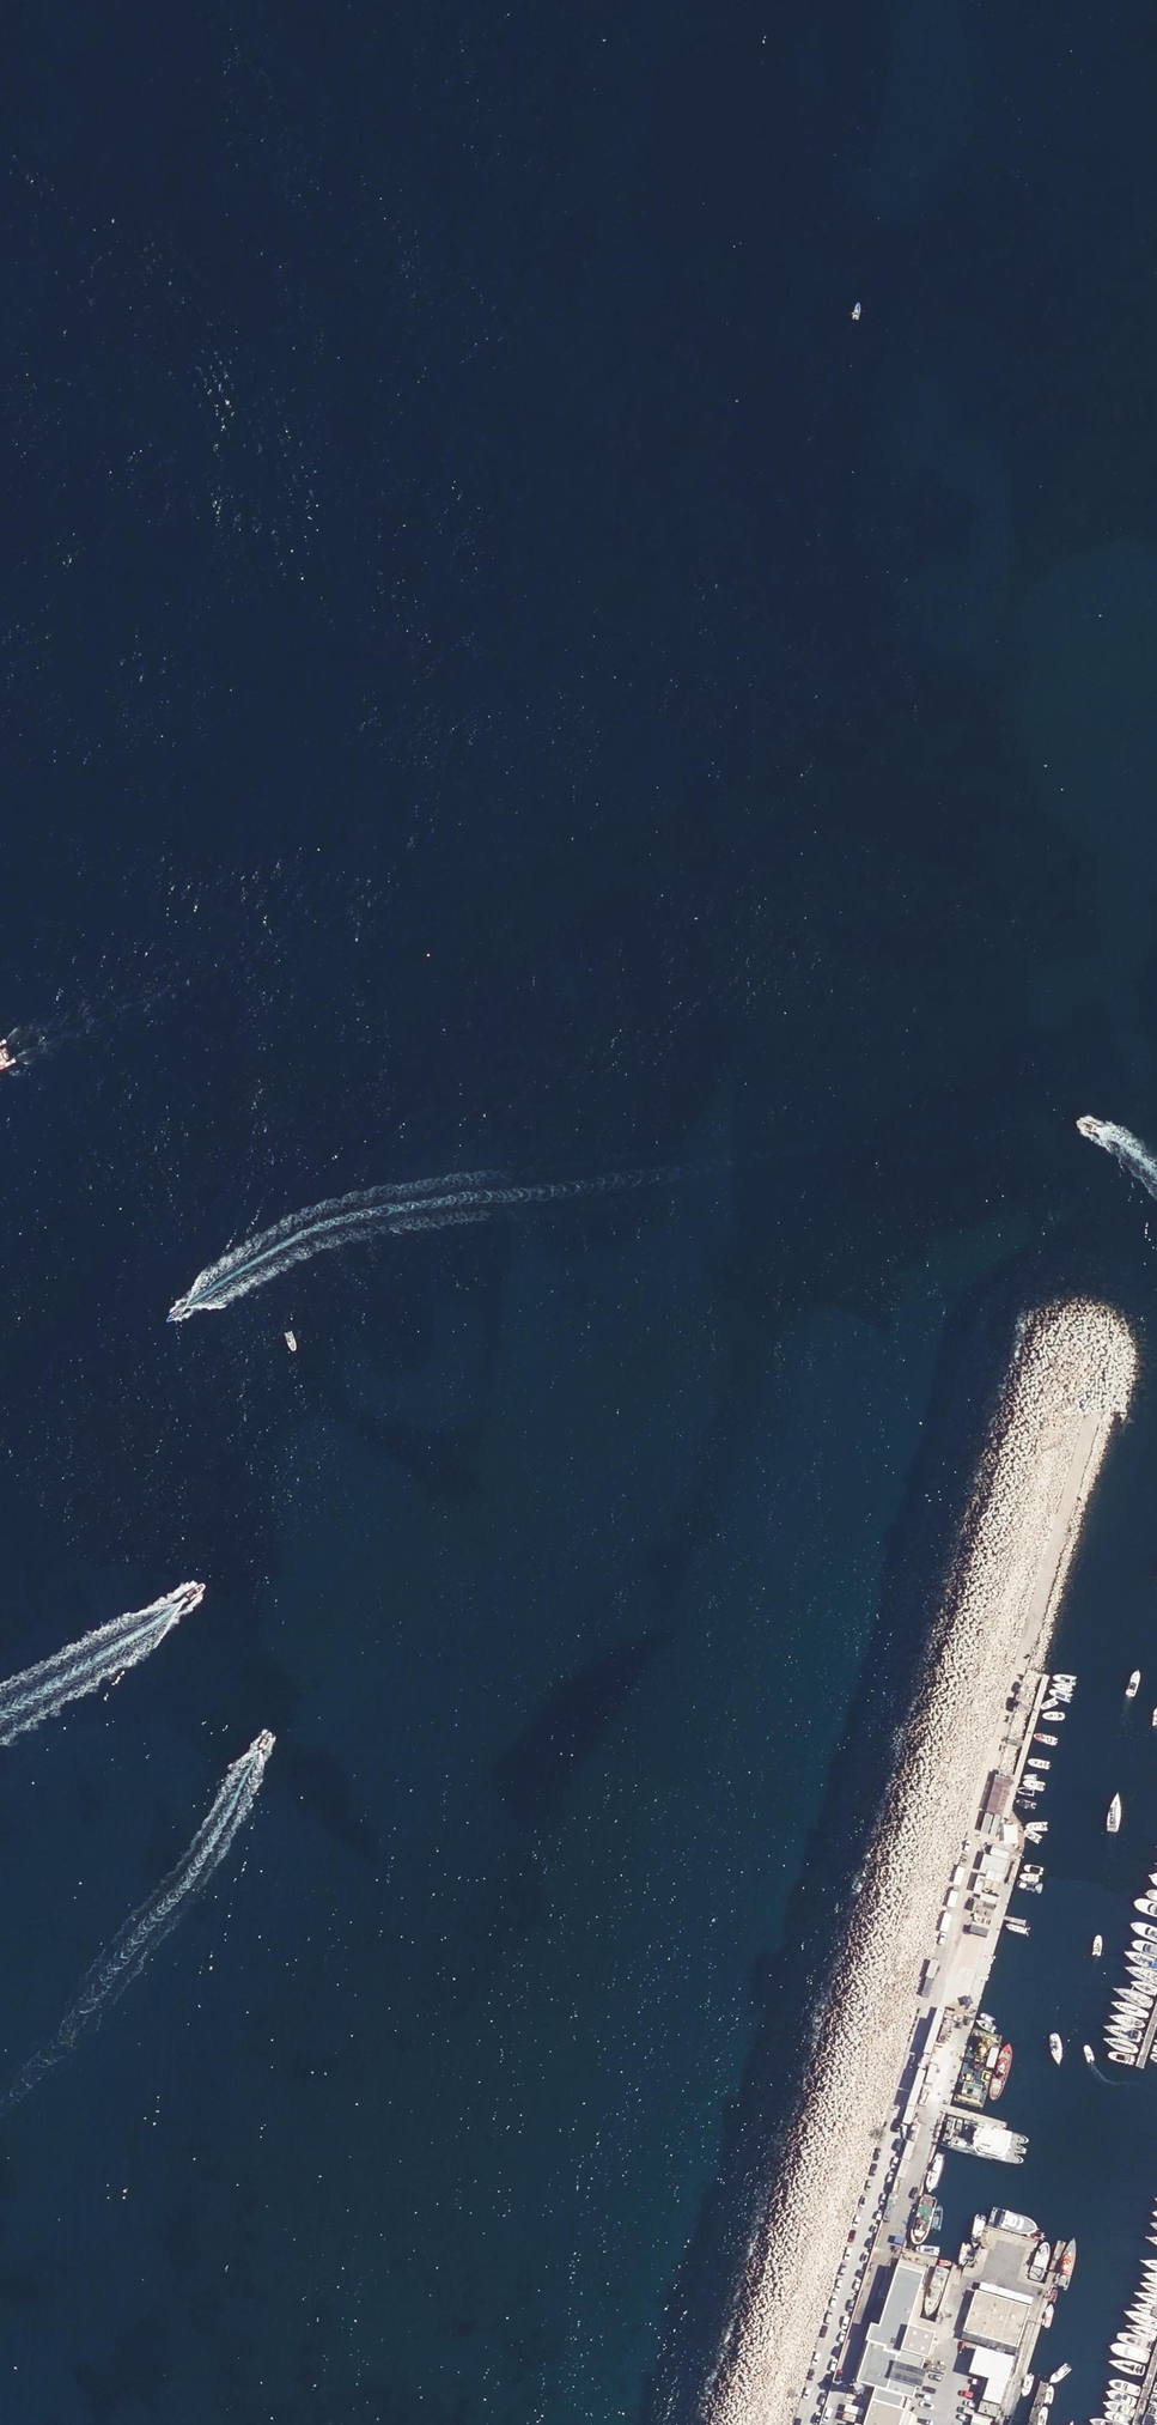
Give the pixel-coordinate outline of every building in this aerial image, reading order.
[(1008,1871),(1010,1856),(985,1852),(982,1867),(1008,1871)] [(978,1889),(974,1902),(996,1908),(1000,1895),(978,1889)] [(987,1931),(970,1926),(968,1932),(986,1937),(987,1931)] [(970,1952),(958,1948),(949,1981),(961,1984),(970,1952)] [(892,2324),(889,2332),(884,2348),(883,2353),(898,2357),(900,2353),(907,2329),(922,2277),(925,2267),(898,2259),(896,2269),(896,2271),(887,2299),(880,2320),(892,2324)] [(896,2271),(886,2268),(877,2297),(887,2299),(896,2271)] [(963,2332),(1016,2348),(1029,2308),(1032,2299),(996,2288),(993,2298),(975,2292),(963,2332)] [(892,2324),(880,2320),(878,2329),(889,2332),(892,2324)] [(884,2348),(889,2332),(878,2329),(870,2327),(865,2343),(869,2344),(884,2348)] [(933,2337),(907,2329),(900,2353),(923,2361),(926,2362),(933,2337)] [(1014,2355),(1016,2348),(963,2332),(960,2339),(1014,2355)] [(865,2343),(853,2383),(856,2384),(869,2344),(865,2343)] [(874,2389),(871,2402),(907,2414),(911,2400),(913,2400),(916,2389),(920,2390),(924,2374),(920,2372),(923,2361),(900,2353),(898,2357),(883,2353),(884,2348),(869,2344),(856,2384),(874,2389)] [(915,2416),(907,2414),(871,2402),(864,2424),(912,2424),(915,2416)]
